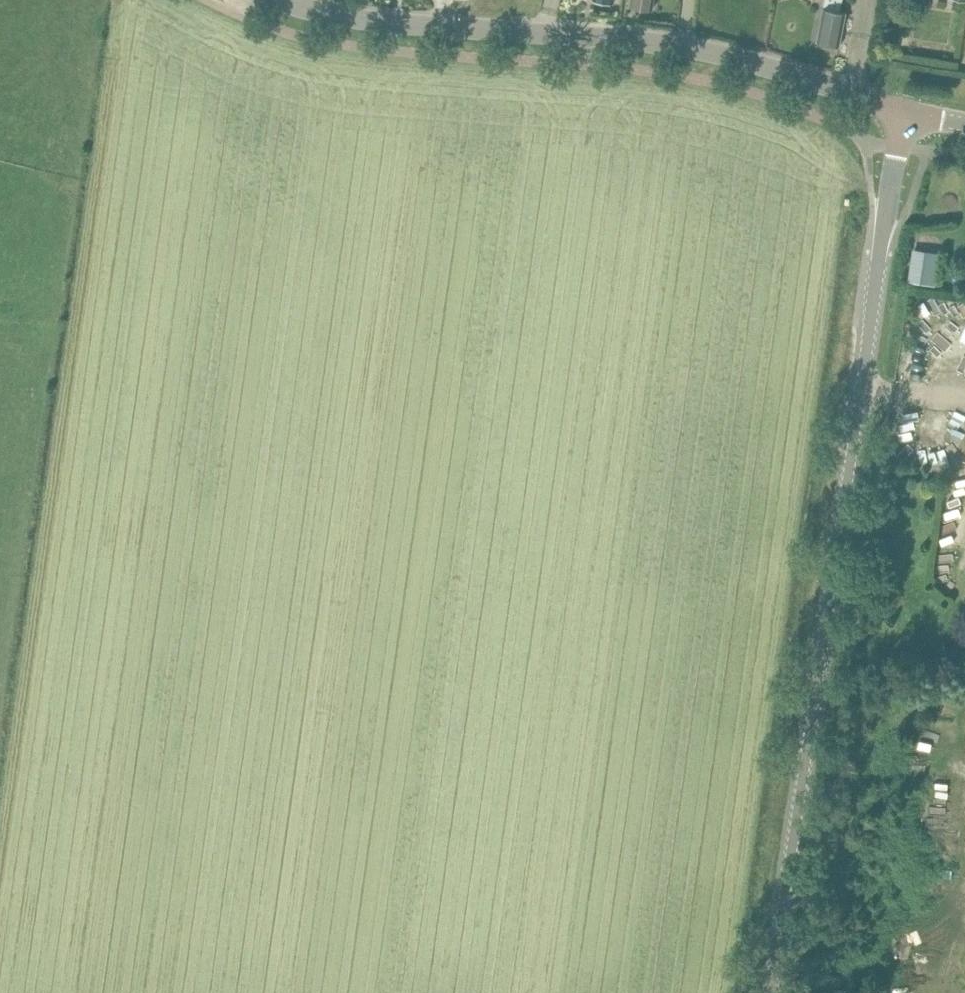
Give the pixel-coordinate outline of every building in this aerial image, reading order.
[(654,0),(632,0),(631,5),(652,9),(654,0)] [(817,41),(840,46),(847,12),(841,11),(843,0),(825,0),(817,41)] [(919,250),(917,282),(938,283),(940,251),(919,250)]
